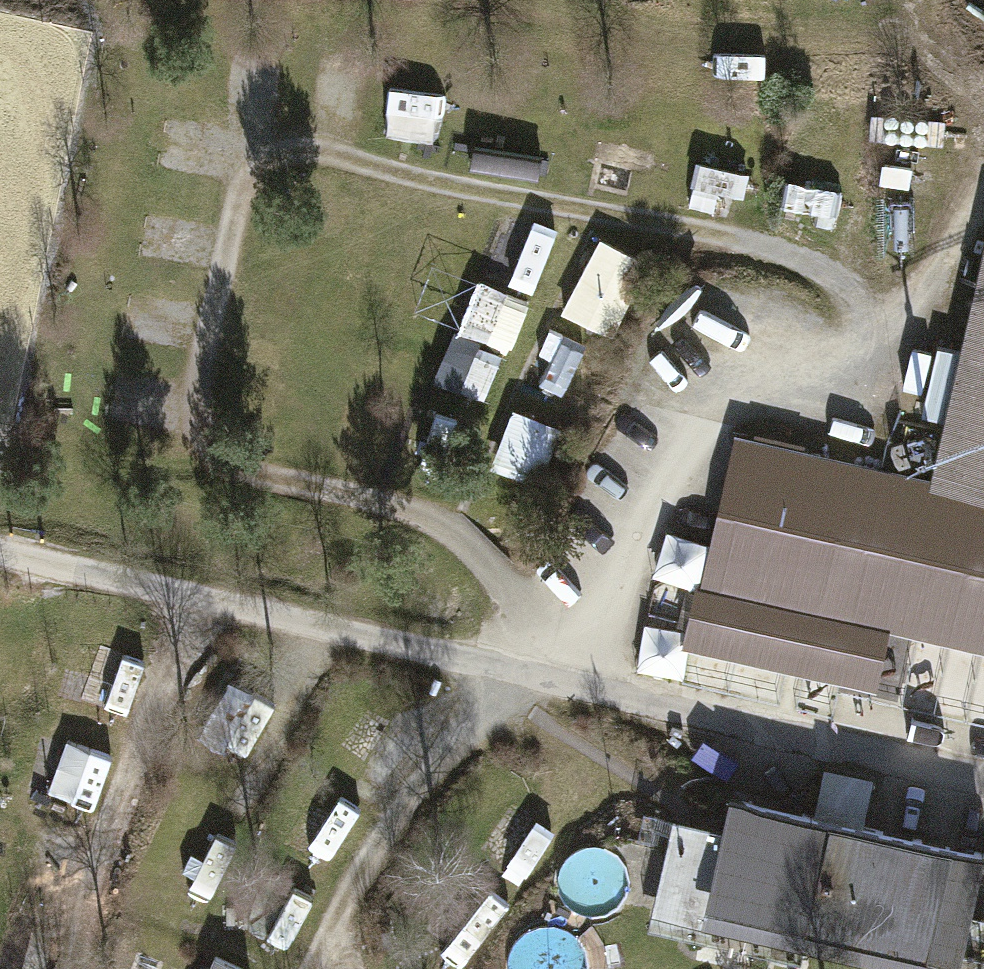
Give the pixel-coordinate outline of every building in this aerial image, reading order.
[(401,91),(392,131),(432,140),(441,100),(401,91)] [(415,311),(458,325),(440,376),(494,395),(528,296),(432,263),(415,311)] [(575,306),(607,325),(630,284),(598,266),(575,306)] [(946,494),(744,448),(711,590),(983,652),(983,328),(946,494)] [(496,463),(539,479),(560,421),(517,405),(496,463)] [(706,596),(693,651),(808,679),(821,625),(706,596)] [(97,695),(123,696),(125,648),(99,646),(97,695)] [(96,803),(114,753),(70,737),(53,787),(96,803)] [(723,911),(972,968),(983,918),(983,859),(748,805),(723,911)] [(290,943),(314,898),(283,881),(259,927),(290,943)] [(257,965),(217,949),(209,968),(255,968),(257,965)]
